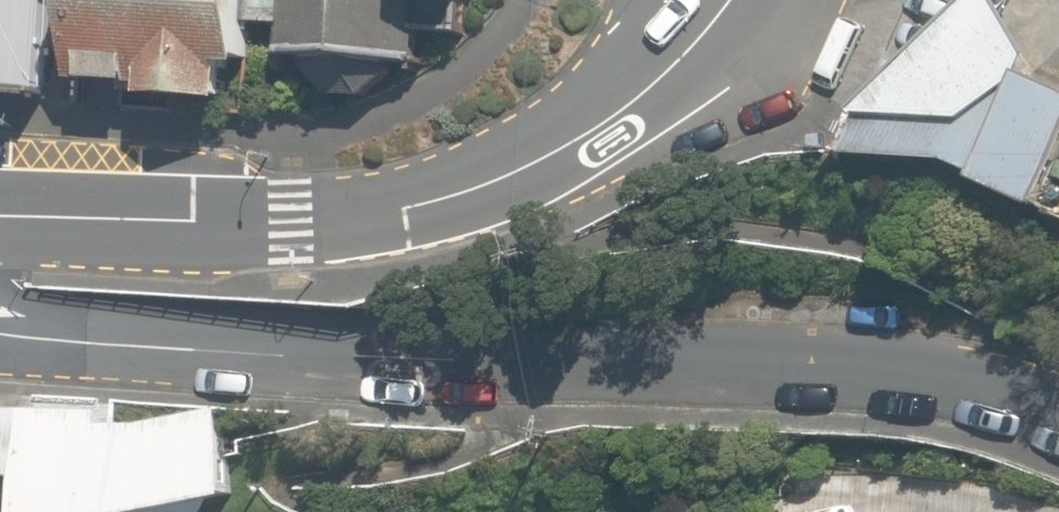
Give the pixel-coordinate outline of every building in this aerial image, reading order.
[(48,96),(52,0),(0,0),(0,94),(48,96)] [(81,83),(253,95),(258,0),(84,0),(81,83)] [(266,23),(292,24),(290,61),(312,62),(331,92),(373,95),(397,65),(425,66),(427,0),(267,0),(266,23)] [(981,0),(957,0),(831,146),(945,165),(1030,215),(1058,151),(1058,94),(1025,72),(981,0)] [(31,415),(28,511),(217,511),(219,508),(243,504),(223,413),(143,427),(31,415)]
